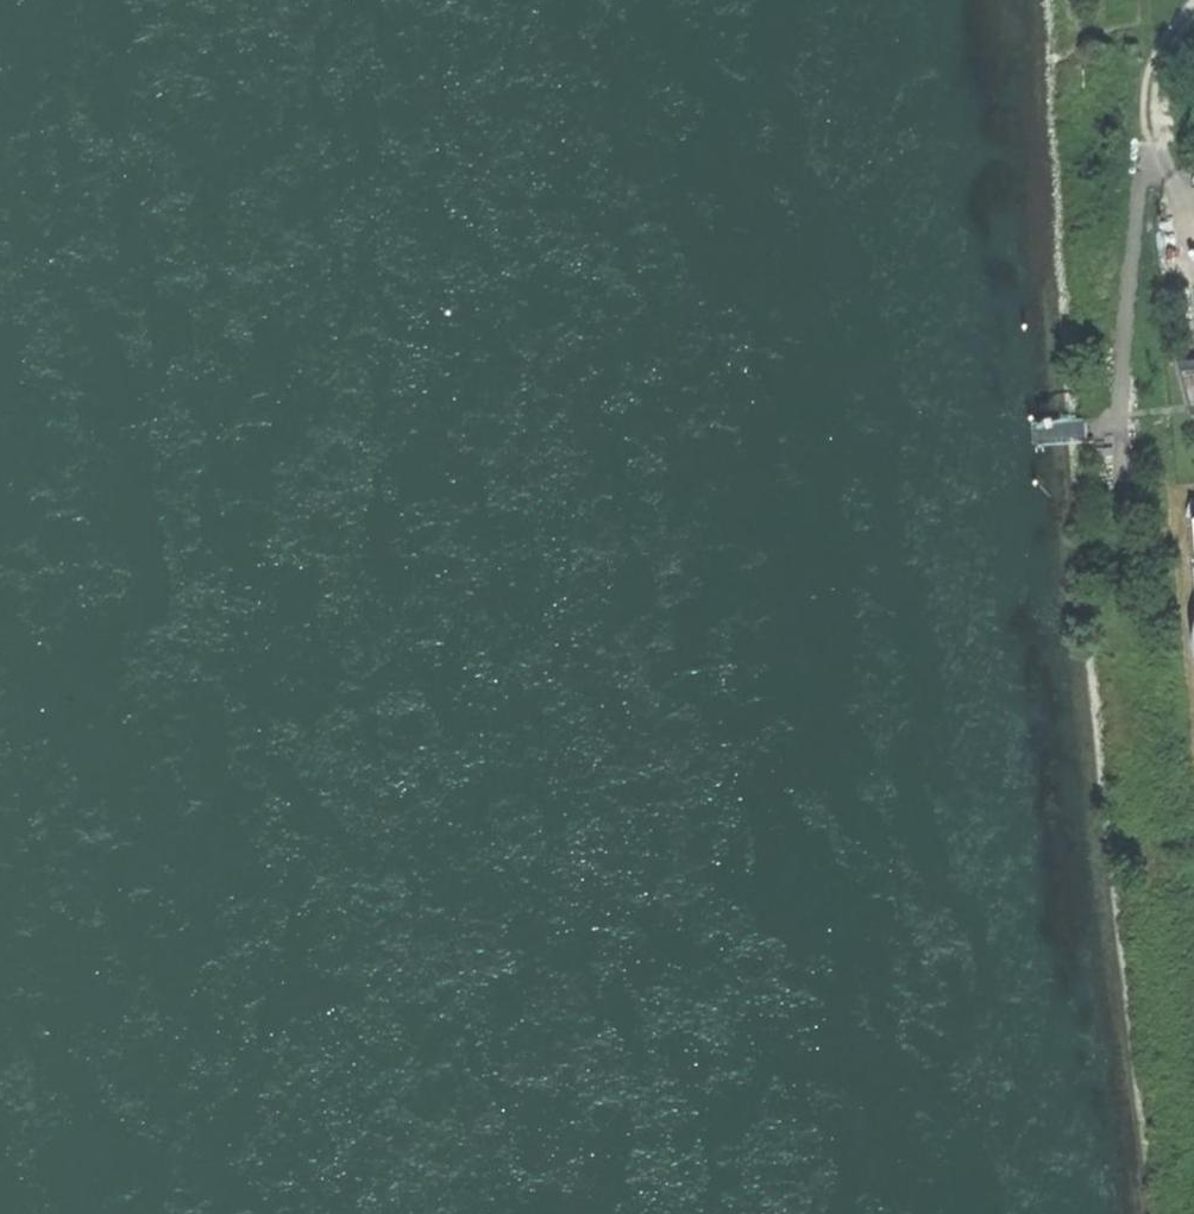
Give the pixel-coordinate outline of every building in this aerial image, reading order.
[(1181,367),(1193,413),(1193,366),(1181,367)]
